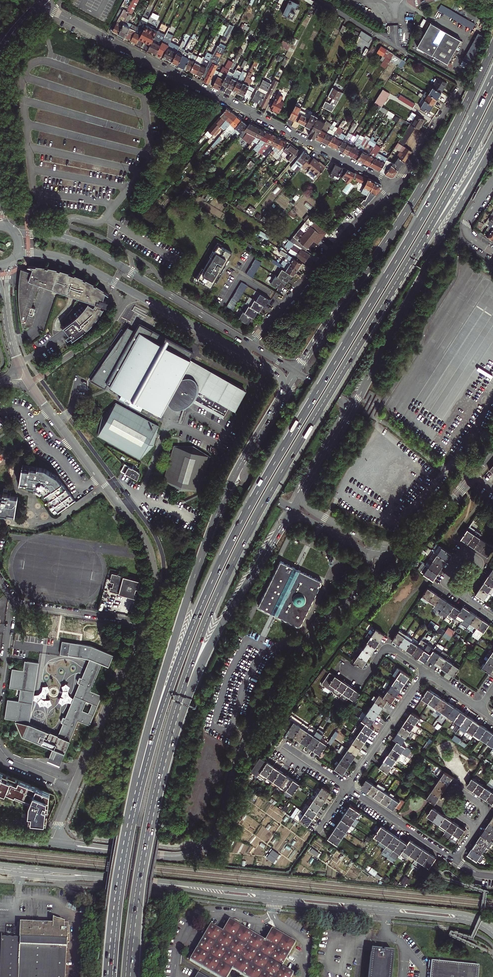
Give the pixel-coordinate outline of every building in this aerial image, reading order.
[(130,11),(134,12),(140,0),(136,0),(130,11)] [(293,17),(295,12),(291,10),(293,5),(298,8),(300,3),(295,0),(289,0),(283,12),(293,17)] [(439,6),(437,13),(473,28),(476,22),(439,6)] [(120,32),(130,11),(128,10),(128,11),(121,7),(113,23),(116,25),(114,29),(120,32)] [(120,32),(132,38),(139,25),(130,20),(134,12),(130,11),(120,32)] [(147,23),(148,21),(142,18),(139,25),(132,38),(138,41),(140,37),(147,23)] [(432,21),(418,45),(449,62),(462,38),(432,21)] [(140,37),(152,43),(159,29),(147,23),(140,37)] [(218,31),(223,34),(228,25),(222,23),(218,31)] [(228,25),(223,34),(227,36),(233,25),(229,23),(228,25)] [(160,48),(167,34),(159,29),(152,43),(150,47),(158,51),(160,48)] [(374,36),(362,30),(360,35),(371,42),(374,36)] [(167,34),(160,48),(166,51),(172,41),(175,34),(168,31),(167,34)] [(187,47),(179,62),(186,66),(194,51),(195,49),(191,47),(198,33),(195,31),(187,47)] [(469,61),(471,62),(486,35),(479,31),(461,63),(466,66),(469,61)] [(292,43),(285,38),(281,46),(288,50),(292,43)] [(173,60),(179,62),(187,47),(184,46),(187,40),(184,39),(180,45),(173,60)] [(164,55),(173,60),(180,45),(172,41),(166,51),(165,54),(164,55)] [(377,51),(383,55),(388,48),(382,44),(377,51)] [(214,73),(226,49),(218,45),(214,53),(205,69),(209,71),(206,79),(210,81),(214,73)] [(388,48),(383,55),(381,58),(385,60),(388,56),(391,58),(395,52),(388,48)] [(197,72),(203,75),(205,69),(214,53),(208,50),(205,56),(197,72)] [(186,66),(192,69),(199,54),(194,51),(186,66)] [(403,57),(395,52),(391,58),(399,63),(403,57)] [(197,72),(205,56),(204,56),(203,57),(199,54),(192,69),(197,72)] [(388,56),(385,60),(383,64),(387,66),(391,58),(388,56)] [(228,85),(237,69),(234,67),(239,59),(235,57),(234,60),(223,82),(228,85)] [(223,82),(234,60),(230,58),(226,65),(224,64),(219,75),(214,73),(210,81),(214,83),(213,84),(220,87),(223,82)] [(262,102),(273,81),(265,76),(270,67),(266,65),(259,80),(262,81),(259,87),(258,87),(253,98),(262,102)] [(228,85),(234,88),(242,72),(237,69),(228,85)] [(239,91),(249,72),(243,69),(242,72),(234,88),(239,91)] [(245,93),(251,96),(255,87),(250,85),(253,78),(251,77),(253,72),(249,70),(249,72),(239,91),(245,94),(245,93)] [(439,76),(434,85),(442,90),(448,81),(439,76)] [(265,106),(279,80),(274,78),(273,81),(262,102),(261,104),(265,106)] [(345,90),(334,85),(330,93),(335,96),(332,101),(327,99),(324,105),(333,109),(345,90)] [(438,96),(442,90),(434,85),(430,91),(438,96)] [(375,100),(382,104),(391,91),(384,87),(375,100)] [(438,96),(430,91),(426,89),(422,95),(426,97),(434,103),(438,96)] [(284,94),(279,91),(271,106),(280,111),(285,101),(281,99),(284,94)] [(401,93),(399,96),(414,105),(416,102),(401,93)] [(431,109),(434,103),(426,97),(421,106),(426,109),(427,107),(431,109)] [(296,119),(301,108),(302,106),(296,103),(290,115),(296,119)] [(301,108),(296,119),(307,124),(313,113),(314,111),(312,110),(310,113),(301,108)] [(217,133),(234,113),(229,109),(210,131),(213,134),(215,136),(217,133)] [(414,118),(412,122),(417,125),(420,127),(426,117),(414,110),(411,116),(414,118)] [(224,131),(226,132),(239,117),(234,113),(217,133),(215,136),(218,139),(224,131)] [(318,117),(319,116),(313,113),(307,124),(313,127),(318,117)] [(239,117),(226,132),(225,134),(228,136),(227,138),(228,140),(233,135),(244,121),(239,117)] [(313,127),(310,133),(316,136),(326,121),(318,117),(313,127)] [(316,136),(322,139),(332,123),(327,119),(326,121),(316,136)] [(249,126),(244,121),(233,135),(238,139),(249,126)] [(392,162),(387,159),(380,169),(391,175),(395,174),(407,158),(413,149),(405,144),(417,125),(412,122),(411,121),(394,147),(400,151),(398,153),(401,155),(400,156),(398,157),(394,162),(393,161),(392,162)] [(328,142),(338,126),(333,122),(332,123),(322,139),(328,142)] [(343,150),(353,135),(359,125),(355,122),(350,129),(338,147),(343,150)] [(253,143),(264,130),(252,124),(245,132),(247,133),(244,139),(253,143)] [(328,142),(333,145),(342,131),(344,128),(342,126),(339,125),(338,126),(328,142)] [(338,147),(350,129),(348,127),(344,133),(342,131),(333,145),(338,147)] [(259,145),(268,132),(264,130),(253,143),(257,146),(258,145),(259,145)] [(274,135),(268,132),(259,145),(257,147),(260,149),(262,147),(263,148),(274,135)] [(348,153),(358,138),(360,134),(358,133),(356,137),(353,135),(343,150),(348,153)] [(358,158),(364,161),(376,143),(377,141),(374,139),(376,135),(373,134),(369,140),(358,158)] [(274,135),(263,148),(261,150),(266,153),(278,137),(274,135)] [(283,140),(278,137),(266,153),(264,155),(267,158),(273,152),(274,152),(283,140)] [(358,158),(369,140),(364,137),(361,143),(353,155),(358,158)] [(348,153),(353,155),(361,143),(358,141),(359,139),(358,138),(348,153)] [(283,140),(274,152),(272,155),(276,158),(279,155),(282,157),(286,153),(292,145),(289,143),(283,140)] [(370,164),(379,150),(381,146),(376,143),(364,161),(370,164)] [(301,152),(292,145),(286,153),(291,157),(288,160),(293,163),(301,152)] [(380,169),(387,159),(389,155),(379,150),(370,164),(380,169)] [(306,153),(293,169),(299,173),(304,167),(311,158),(312,158),(306,153)] [(311,158),(304,167),(307,169),(309,167),(313,170),(310,173),(318,179),(320,176),(321,177),(329,168),(324,164),(323,165),(316,159),(315,161),(311,158)] [(253,161),(248,167),(252,171),(257,165),(253,161)] [(345,169),(337,165),(331,176),(336,179),(337,176),(340,178),(345,169)] [(367,186),(370,181),(358,176),(357,175),(357,176),(349,172),(343,180),(353,185),(355,181),(367,186)] [(371,194),(377,184),(370,180),(370,181),(367,186),(361,197),(365,199),(369,193),(371,194)] [(383,187),(377,184),(371,194),(367,202),(366,201),(365,202),(363,204),(363,205),(367,209),(384,190),(383,187)] [(235,203),(238,206),(244,199),(240,196),(235,203)] [(307,223),(291,242),(307,252),(315,243),(318,246),(327,236),(311,223),(312,221),(310,219),(307,223)] [(215,250),(217,251),(221,245),(224,247),(225,245),(220,242),(215,250)] [(202,281),(210,286),(232,252),(224,247),(221,245),(217,251),(214,256),(206,268),(203,273),(199,279),(202,281)] [(295,246),(290,254),(306,264),(311,256),(295,246)] [(287,263),(300,271),(304,265),(280,250),(278,253),(287,258),(285,262),(287,263)] [(296,277),(300,271),(287,263),(284,267),(280,264),(281,263),(273,259),(271,262),(283,269),(296,277)] [(257,260),(248,276),(254,279),(263,264),(257,260)] [(35,315),(37,307),(33,306),(40,286),(41,286),(45,284),(55,287),(61,271),(56,270),(44,268),(30,267),(36,269),(34,274),(27,271),(23,277),(21,277),(21,285),(22,299),(24,322),(25,328),(31,313),(35,315)] [(283,269),(278,277),(289,284),(292,280),(294,281),(296,278),(296,277),(283,269)] [(61,271),(55,287),(68,292),(69,293),(73,284),(69,283),(72,274),(61,271)] [(73,284),(69,293),(96,303),(101,305),(106,306),(106,307),(109,300),(103,298),(106,291),(89,281),(83,278),(72,274),(69,283),(73,284)] [(276,276),(271,284),(282,291),(285,287),(287,288),(289,284),(278,277),(276,276)] [(243,283),(228,307),(234,311),(249,287),(243,283)] [(260,294),(256,300),(266,307),(269,303),(270,304),(272,301),(260,294)] [(254,299),(250,306),(260,313),(263,309),(264,310),(266,307),(256,300),(254,299)] [(70,336),(72,339),(75,337),(82,333),(87,328),(93,323),(98,317),(103,309),(100,306),(101,305),(96,303),(94,306),(88,303),(82,311),(76,316),(70,321),(63,326),(68,334),(70,336)] [(248,305),(244,312),(255,319),(257,315),(258,316),(260,313),(250,306),(248,305)] [(242,311),(238,318),(249,325),(251,321),(253,322),(255,319),(244,312),(242,311)] [(182,356),(142,334),(139,340),(138,342),(136,341),(115,380),(117,381),(115,383),(112,389),(158,414),(164,397),(188,399),(193,402),(221,418),(222,415),(223,416),(228,407),(227,407),(228,404),(235,408),(244,390),(229,382),(228,384),(225,382),(226,380),(211,372),(210,374),(207,373),(208,370),(197,364),(188,359),(189,358),(186,355),(184,357),(182,356)] [(184,357),(186,355),(189,358),(188,359),(197,364),(199,358),(183,353),(182,356),(184,357)] [(158,414),(161,416),(167,404),(168,408),(170,409),(173,410),(176,411),(179,411),(182,409),(185,408),(189,406),(193,402),(188,399),(164,397),(158,414)] [(126,410),(116,404),(103,418),(98,436),(110,442),(129,452),(140,458),(153,445),(155,434),(157,427),(146,420),(126,410)] [(208,463),(210,458),(195,448),(184,447),(176,447),(175,451),(168,473),(166,481),(181,491),(199,491),(202,483),(208,463)] [(124,465),(120,472),(136,481),(139,474),(136,473),(136,472),(131,469),(130,469),(127,468),(128,467),(124,465)] [(35,488),(35,490),(38,491),(40,492),(42,491),(45,493),(59,513),(76,501),(73,496),(59,477),(46,469),(24,466),(21,486),(35,488)] [(1,512),(1,514),(6,514),(9,515),(9,513),(16,514),(19,498),(12,497),(12,495),(5,494),(4,495),(0,495),(0,512),(1,512)] [(461,538),(468,542),(476,530),(469,526),(461,538)] [(468,542),(474,547),(480,538),(482,535),(476,530),(468,542)] [(474,547),(481,551),(487,542),(480,538),(474,547)] [(487,555),(492,547),(492,546),(487,542),(481,551),(487,555)] [(446,560),(451,553),(441,547),(439,546),(435,552),(446,560)] [(441,566),(446,560),(435,552),(433,551),(428,558),(441,566)] [(437,573),(441,566),(428,558),(426,561),(430,563),(428,567),(437,573)] [(321,582),(279,562),(257,607),(299,628),(321,582)] [(432,580),(437,573),(428,567),(424,564),(420,571),(432,580)] [(110,590),(136,597),(137,593),(135,593),(136,589),(138,589),(141,581),(113,573),(110,581),(114,582),(113,587),(111,586),(110,590)] [(484,581),(492,587),(492,577),(488,574),(484,581)] [(480,587),(489,594),(492,596),(492,594),(492,587),(484,581),(480,587)] [(480,587),(475,594),(483,600),(486,596),(487,597),(489,594),(480,587)] [(434,592),(427,588),(421,597),(427,602),(428,600),(434,592)] [(440,597),(434,592),(428,600),(435,604),(440,597)] [(447,601),(440,597),(435,604),(433,607),(439,612),(447,601)] [(453,605),(447,601),(439,612),(446,616),(453,605)] [(460,610),(453,605),(446,616),(453,621),(455,618),(460,610)] [(463,606),(460,610),(455,618),(461,622),(464,618),(469,610),(463,606)] [(475,614),(469,610),(464,618),(470,622),(475,614)] [(482,619),(475,614),(470,622),(466,627),(473,632),(482,619)] [(489,624),(482,619),(473,632),(480,637),(489,624)] [(58,620),(57,631),(67,632),(68,621),(58,620)] [(93,632),(94,625),(79,623),(78,631),(93,632)] [(379,640),(384,633),(372,626),(368,632),(379,640)] [(448,627),(445,632),(451,637),(454,632),(448,627)] [(375,647),(379,640),(368,632),(366,631),(361,638),(367,641),(375,647)] [(392,639),(399,643),(404,636),(398,631),(392,639)] [(399,643),(405,648),(411,640),(404,636),(399,643)] [(405,648),(412,652),(417,645),(411,640),(405,648)] [(69,655),(90,658),(58,735),(30,724),(38,663),(25,660),(23,670),(12,668),(9,687),(20,689),(19,701),(8,699),(5,718),(16,720),(16,721),(22,736),(52,749),(49,757),(61,762),(69,741),(76,744),(85,724),(89,726),(102,696),(91,691),(102,664),(109,667),(114,656),(93,646),(76,643),(62,641),(60,654),(69,655)] [(370,653),(375,647),(367,641),(363,648),(370,653)] [(412,652),(419,657),(424,649),(417,645),(412,652)] [(366,660),(370,653),(363,648),(360,652),(358,650),(356,653),(366,660)] [(419,657),(425,661),(428,658),(430,653),(424,649),(419,657)] [(428,658),(434,662),(439,654),(433,650),(430,653),(428,658)] [(434,662),(440,666),(445,658),(448,654),(442,650),(439,654),(434,662)] [(361,667),(366,660),(356,653),(355,652),(353,654),(354,654),(351,659),(361,667)] [(440,666),(447,670),(452,663),(445,658),(440,666)] [(492,667),(492,665),(486,660),(481,667),(489,672),(492,667)] [(447,670),(454,675),(459,667),(452,663),(447,670)] [(396,677),(405,682),(409,675),(397,667),(393,674),(396,677)] [(333,692),(341,680),(332,673),(330,672),(321,684),(333,692)] [(405,682),(396,677),(392,683),(400,689),(405,682)] [(348,684),(341,680),(333,692),(340,697),(348,684)] [(388,690),(396,695),(400,689),(392,683),(390,682),(385,688),(388,690)] [(355,689),(348,684),(340,697),(346,701),(349,697),(355,689)] [(361,693),(355,689),(349,697),(356,701),(361,693)] [(430,702),(436,693),(429,689),(423,698),(430,702)] [(387,699),(391,702),(396,695),(388,690),(383,697),(387,699)] [(437,707),(443,698),(436,693),(430,702),(428,705),(434,710),(437,707)] [(383,706),(387,699),(383,697),(379,694),(377,697),(374,695),(372,698),(375,700),(383,706)] [(441,714),(449,702),(443,698),(437,707),(439,709),(437,712),(441,714)] [(371,707),(379,712),(383,706),(375,700),(371,707)] [(449,715),(455,706),(449,702),(441,714),(445,717),(447,714),(449,715)] [(456,720),(462,711),(455,706),(449,715),(456,720)] [(366,713),(374,719),(379,712),(371,707),(366,713)] [(362,720),(370,725),(374,719),(366,713),(363,711),(358,718),(362,720)] [(463,724),(469,715),(462,711),(456,720),(463,724)] [(411,714),(406,721),(414,726),(416,723),(420,726),(422,722),(411,714)] [(293,715),(283,729),(287,731),(294,736),(303,722),(293,715)] [(469,729),(475,720),(469,715),(463,724),(469,729)] [(362,720),(358,727),(369,734),(374,728),(370,725),(362,720)] [(475,733),(481,724),(475,720),(469,729),(467,731),(473,736),(475,733)] [(406,721),(402,727),(410,732),(414,726),(406,721)] [(303,722),(294,736),(301,740),(310,727),(303,722)] [(482,737),(488,728),(481,724),(475,733),(482,737)] [(310,727),(301,740),(307,745),(316,731),(310,727)] [(353,733),(357,735),(365,741),(369,734),(358,727),(353,733)] [(402,727),(397,734),(405,739),(410,732),(402,727)] [(316,731),(307,745),(314,749),(320,739),(325,732),(319,728),(316,731)] [(492,735),(492,732),(488,728),(482,737),(488,742),(492,735)] [(397,734),(393,740),(397,743),(401,745),(405,739),(397,734)] [(357,735),(352,742),(360,747),(365,741),(357,735)] [(320,739),(314,749),(320,753),(327,744),(320,739)] [(352,742),(348,748),(356,754),(360,747),(352,742)] [(401,745),(397,743),(392,749),(400,755),(404,748),(401,745)] [(348,748),(343,755),(352,760),(356,754),(348,748)] [(400,755),(392,749),(388,756),(395,761),(400,755)] [(343,755),(339,761),(347,767),(352,760),(343,755)] [(395,761),(388,756),(383,762),(391,768),(395,761)] [(266,776),(273,766),(266,761),(265,763),(259,759),(250,771),(257,776),(257,775),(264,779),(266,776)] [(339,761),(334,769),(342,774),(347,767),(339,761)] [(391,768),(383,762),(379,769),(390,776),(394,770),(391,768)] [(271,783),(280,770),(273,766),(266,776),(270,778),(268,782),(271,784),(271,783)] [(278,787),(286,774),(280,770),(271,783),(278,787)] [(442,778),(449,783),(454,776),(446,771),(442,778)] [(42,821),(45,807),(47,808),(50,793),(0,772),(0,793),(29,805),(25,819),(42,821)] [(284,791),(293,779),(286,774),(278,787),(284,791)] [(473,777),(468,785),(474,789),(480,782),(473,777)] [(438,784),(445,789),(449,783),(442,778),(438,784)] [(290,797),(300,783),(293,779),(284,791),(284,792),(290,797)] [(363,787),(369,791),(374,784),(368,779),(363,787)] [(480,782),(474,789),(481,794),(486,786),(480,782)] [(369,791),(376,796),(383,785),(380,783),(377,786),(374,784),(369,791)] [(481,794),(487,798),(492,790),(492,786),(488,783),(486,786),(481,794)] [(433,791),(441,796),(445,789),(438,784),(433,791)] [(376,796),(382,800),(387,792),(384,790),(386,787),(383,785),(376,796)] [(326,798),(330,791),(322,786),(318,793),(326,798)] [(321,804),(326,798),(318,793),(315,791),(311,797),(313,799),(321,804)] [(429,798),(436,803),(441,796),(433,791),(429,798)] [(382,800),(389,804),(394,797),(387,792),(382,800)] [(394,797),(389,804),(396,809),(397,807),(400,809),(406,801),(403,799),(401,802),(394,797)] [(317,811),(321,804),(313,799),(309,806),(317,811)] [(312,817),(317,811),(309,806),(306,804),(302,810),(312,817)] [(350,804),(345,811),(354,817),(359,810),(350,804)] [(435,819),(440,812),(433,807),(428,815),(435,819)] [(308,824),(312,817),(302,810),(300,809),(294,818),(306,827),(308,825),(308,824)] [(345,811),(341,818),(350,824),(354,817),(345,811)] [(440,826),(446,816),(440,812),(435,819),(433,821),(440,826)] [(446,830),(453,820),(446,816),(440,826),(446,830)] [(341,818),(337,824),(349,832),(350,830),(349,829),(349,828),(348,827),(350,824),(341,818)] [(452,835),(459,824),(453,820),(446,830),(443,834),(450,839),(452,835)] [(337,824),(332,831),(341,837),(344,839),(349,832),(337,824)] [(459,840),(466,829),(459,824),(452,835),(459,840)] [(387,829),(381,825),(374,835),(381,839),(387,829)] [(487,827),(483,834),(492,840),(492,838),(492,831),(487,827)] [(394,834),(387,829),(381,839),(387,844),(394,834)] [(332,831),(328,838),(337,843),(341,837),(332,831)] [(400,838),(394,834),(387,844),(394,848),(400,838)] [(483,834),(479,840),(487,846),(490,848),(492,843),(492,841),(492,840),(483,834)] [(407,842),(400,838),(394,848),(389,854),(396,858),(400,852),(407,842)] [(416,843),(409,839),(407,842),(400,852),(403,854),(403,855),(406,857),(409,853),(416,843)] [(487,846),(479,840),(474,847),(483,853),(485,850),(487,852),(489,849),(487,847),(487,846)] [(422,847),(416,843),(409,853),(416,857),(422,847)] [(429,852),(422,847),(416,857),(422,861),(429,852)] [(483,853),(474,847),(470,854),(482,862),(486,855),(483,853)] [(436,856),(429,852),(422,861),(429,866),(436,856)] [(68,938),(69,938),(69,929),(69,923),(65,923),(66,921),(62,920),(58,919),(54,917),(53,923),(21,922),(21,928),(20,928),(19,937),(18,937),(17,976),(67,976),(68,938)] [(211,924),(190,960),(202,967),(219,976),(228,976),(233,969),(246,976),(292,976),(295,973),(283,966),(296,943),(273,929),(266,940),(230,920),(223,931),(211,924)] [(1,937),(1,959),(0,973),(0,976),(17,976),(18,937),(1,937)] [(372,949),(372,955),(371,955),(369,976),(392,976),(394,957),(393,957),(394,952),(385,951),(385,952),(382,952),(382,951),(372,949)] [(440,961),(439,976),(481,976),(482,965),(440,961)]
